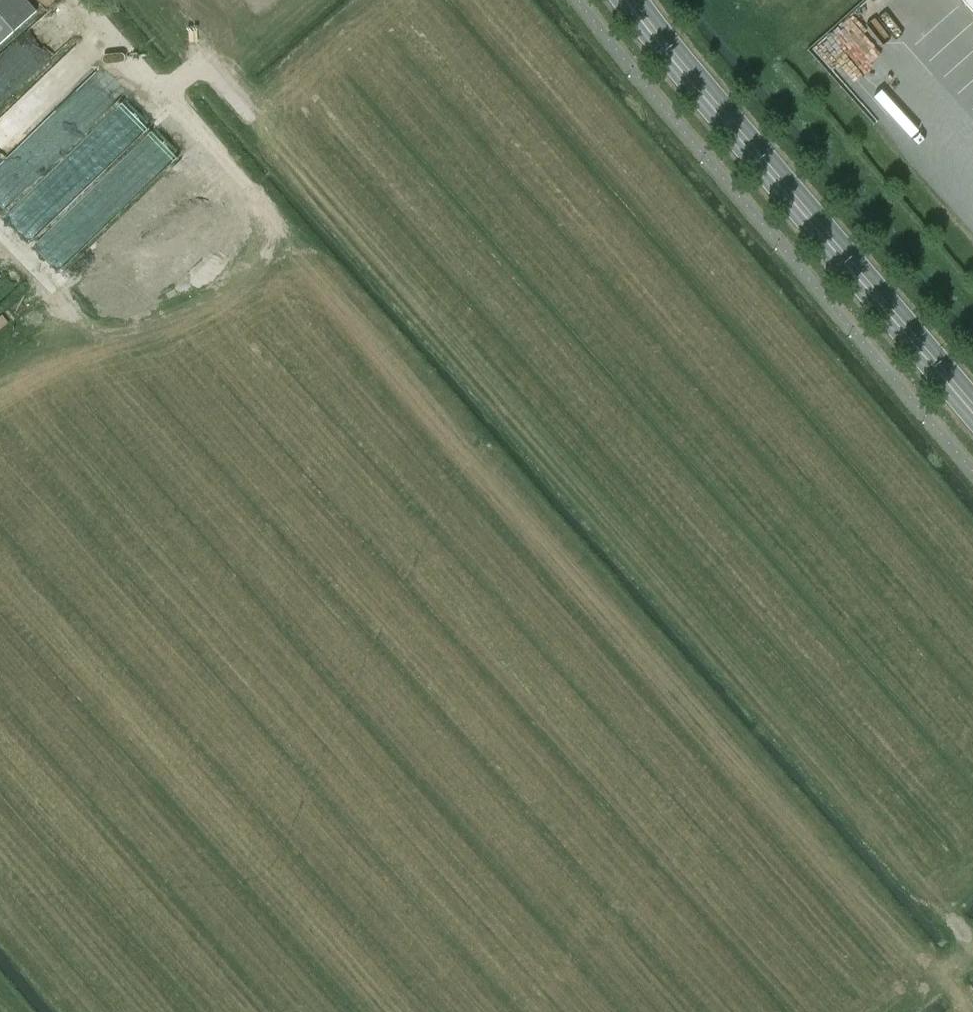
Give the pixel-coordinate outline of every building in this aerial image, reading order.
[(36,12),(26,0),(0,0),(0,44),(36,12)] [(972,11),(972,0),(963,0),(972,11)]
